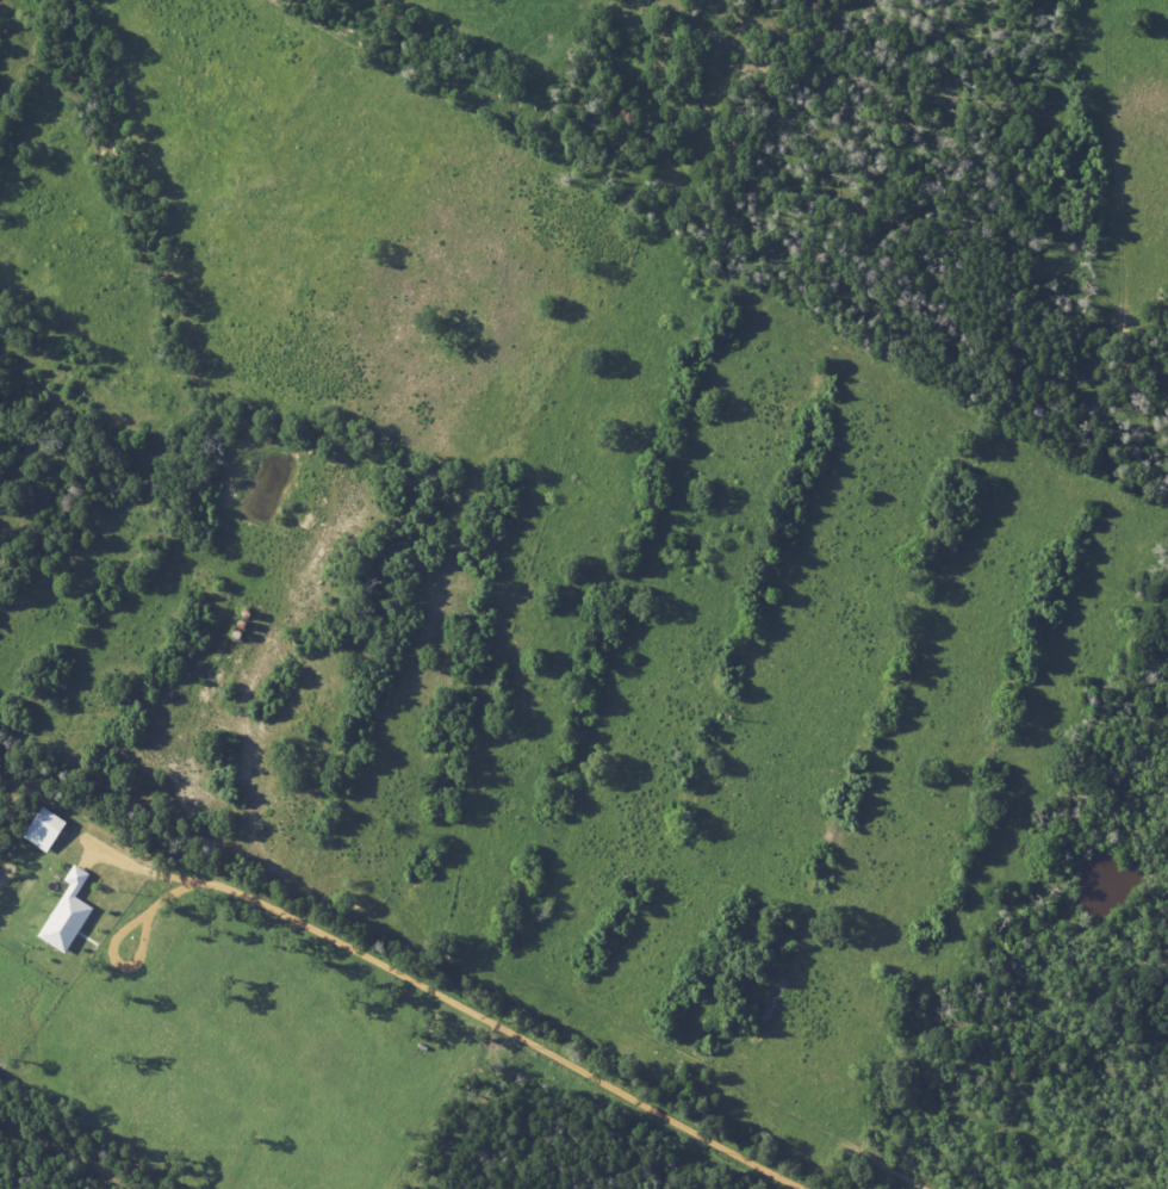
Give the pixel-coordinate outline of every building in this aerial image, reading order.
[(69,823),(44,807),(24,837),(49,853),(69,823)] [(78,898),(91,874),(75,865),(66,881),(71,884),(41,938),(69,954),(95,908),(78,898)]
